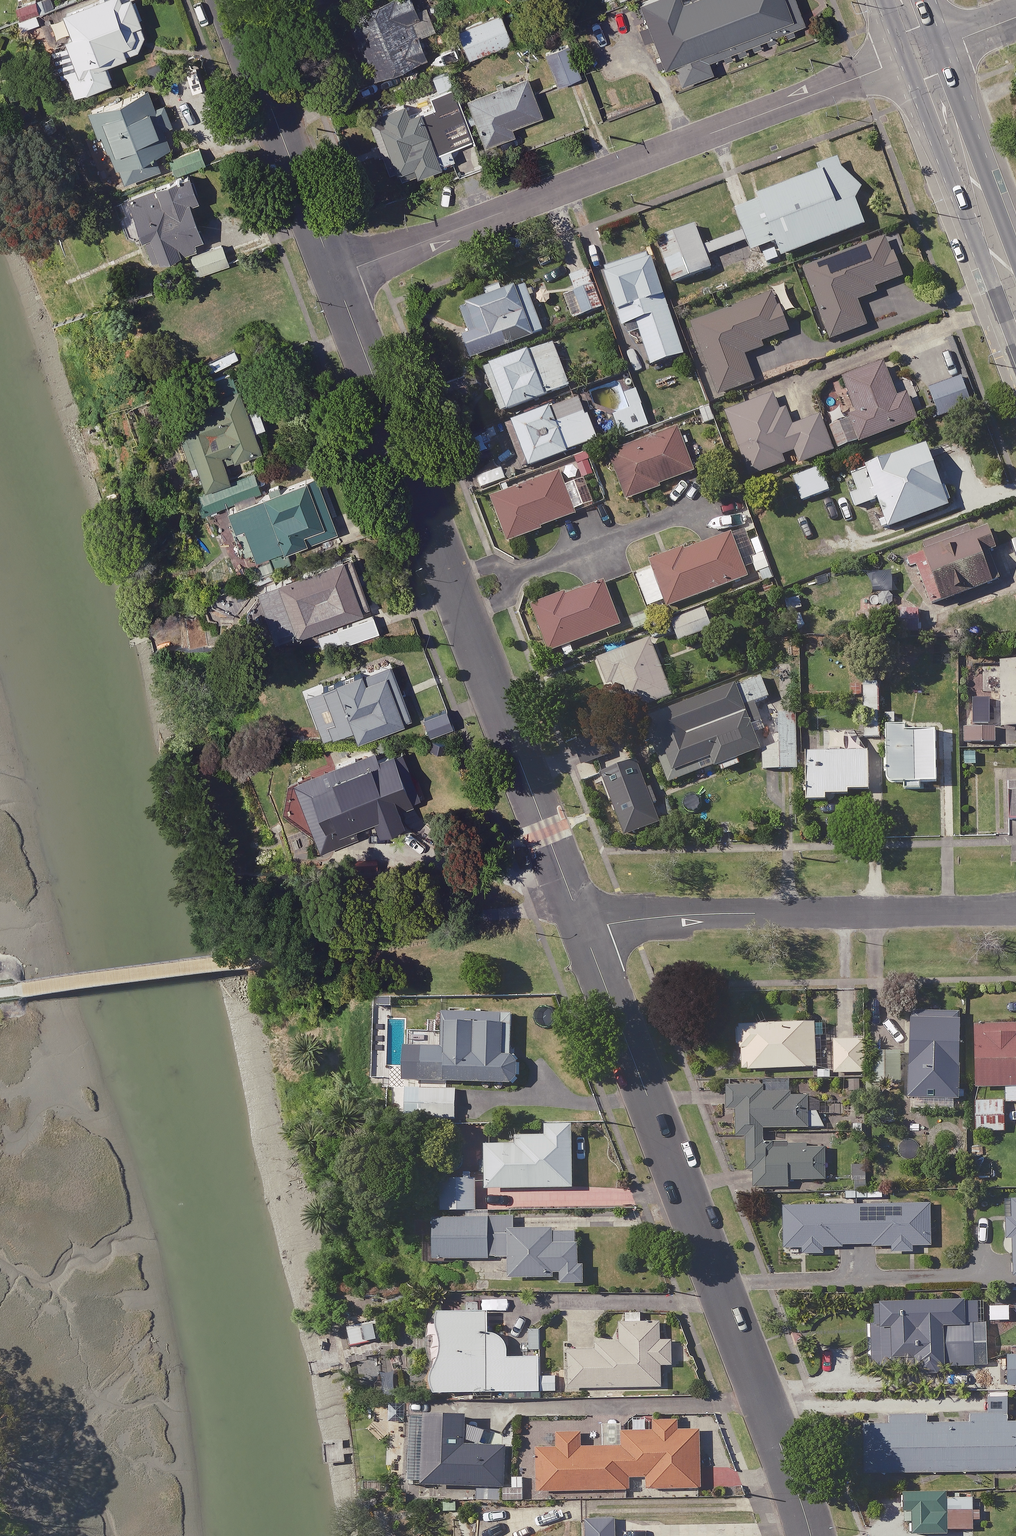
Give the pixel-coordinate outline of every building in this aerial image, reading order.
[(20,18),(69,0),(13,0),(20,18)] [(115,0),(98,0),(44,19),(52,42),(66,37),(77,69),(67,73),(76,97),(141,73),(115,0)] [(369,58),(376,78),(424,61),(416,37),(435,30),(425,0),(403,0),(355,17),(361,34),(353,36),(362,61),(369,58)] [(797,0),(653,0),(641,5),(665,68),(675,64),(682,84),(713,73),(709,60),(805,23),(797,0)] [(513,43),(503,14),(459,31),(470,59),(513,43)] [(582,76),(570,44),(546,53),(557,85),(582,76)] [(541,117),(527,80),(470,101),(487,145),(514,135),(512,128),(541,117)] [(172,148),(151,93),(95,114),(122,184),(161,169),(156,154),(172,148)] [(438,111),(431,94),(376,117),(402,182),(455,160),(451,148),(474,139),(459,102),(438,111)] [(865,227),(839,160),(818,168),(820,174),(736,207),(753,252),(777,243),(783,259),(865,227)] [(199,200),(192,178),(131,198),(153,265),(205,248),(190,203),(199,200)] [(713,270),(695,225),(657,240),(676,285),(713,270)] [(901,279),(887,240),(805,270),(831,340),(867,327),(858,302),(878,294),(876,288),(901,279)] [(228,266),(222,247),(193,256),(199,275),(228,266)] [(685,357),(650,254),(604,270),(625,329),(638,324),(653,368),(685,357)] [(592,270),(571,277),(577,294),(566,298),(573,320),(605,310),(592,270)] [(484,292),(488,301),(463,310),(472,336),(464,340),(472,361),(545,335),(527,286),(506,294),(503,285),(484,292)] [(788,333),(784,324),(810,314),(799,286),(768,298),(692,326),(718,396),(754,383),(744,356),(763,349),(761,343),(788,333)] [(570,388),(553,344),(486,370),(503,414),(570,388)] [(829,429),(837,452),(919,423),(910,396),(897,401),(885,367),(847,380),(860,418),(829,429)] [(198,463),(205,488),(194,491),(201,515),(258,497),(250,470),(231,476),(227,462),(260,452),(254,432),(267,428),(261,409),(247,413),(236,377),(204,387),(211,411),(179,421),(192,465),(198,463)] [(972,407),(963,379),(931,390),(940,417),(972,407)] [(654,431),(639,389),(625,394),(620,381),(591,391),(601,422),(613,418),(621,442),(654,431)] [(598,441),(581,398),(514,425),(531,468),(598,441)] [(837,452),(829,429),(825,417),(787,431),(776,398),(727,415),(749,478),(787,465),(784,457),(797,453),(801,464),(837,452)] [(500,440),(494,425),(468,435),(474,450),(500,440)] [(694,473),(677,431),(612,457),(629,499),(694,473)] [(949,508),(926,446),(846,476),(858,509),(880,501),(891,530),(949,508)] [(504,468),(476,478),(482,493),(509,482),(504,468)] [(822,468),(795,478),(803,501),(830,492),(822,468)] [(576,516),(559,474),(483,505),(500,547),(576,516)] [(338,531),(316,478),(231,513),(238,531),(244,528),(258,563),(338,531)] [(999,547),(993,529),(910,560),(929,609),(1000,583),(988,552),(999,547)] [(747,579),(732,535),(652,563),(668,607),(747,579)] [(370,608),(351,556),(257,590),(276,643),(370,608)] [(621,628),(607,584),(533,609),(548,652),(621,628)] [(858,606),(858,598),(842,598),(842,617),(883,618),(883,595),(869,594),(869,606),(858,606)] [(726,628),(719,606),(672,621),(679,643),(726,628)] [(919,609),(893,608),(892,623),(918,625),(919,609)] [(674,697),(652,641),(600,661),(621,717),(674,697)] [(411,719),(390,664),(308,696),(325,740),(355,729),(359,739),(411,719)] [(999,664),(1000,730),(1015,730),(1015,664),(999,664)] [(767,699),(757,675),(658,717),(670,746),(654,753),(670,790),(721,768),(725,778),(744,770),(740,760),(762,751),(744,709),(767,699)] [(867,699),(865,739),(878,740),(880,686),(852,685),(852,699),(867,699)] [(447,708),(421,717),(429,739),(455,730),(447,708)] [(798,772),(800,723),(764,722),(762,770),(798,772)] [(888,784),(906,785),(906,792),(920,792),(920,784),(936,784),(936,730),(908,730),(908,726),(888,726),(888,784)] [(995,731),(963,729),(963,743),(995,745),(995,731)] [(859,753),(859,731),(825,731),(825,751),(807,751),(807,803),(827,803),(827,797),(849,797),(849,792),(869,792),(869,753),(859,753)] [(377,755),(375,750),(331,766),(287,782),(285,812),(323,849),(360,835),(355,824),(374,817),(380,832),(405,823),(400,809),(416,803),(396,748),(377,755)] [(512,1029),(512,1012),(448,1010),(448,1019),(447,1051),(420,1050),(420,1084),(516,1086),(516,1061),(511,1061),(512,1029)] [(909,1100),(926,1101),(926,1111),(951,1112),(951,1102),(959,1102),(960,1067),(957,1067),(959,1014),(913,1012),(909,1100)] [(817,1025),(738,1023),(737,1071),(815,1073),(817,1025)] [(1006,1103),(1015,1103),(1015,1027),(978,1026),(977,1089),(1007,1089),(1006,1101),(1006,1103)] [(863,1042),(836,1041),(835,1075),(861,1076),(863,1042)] [(459,1090),(410,1088),(409,1108),(458,1109),(459,1090)] [(791,1090),(730,1088),(729,1111),(740,1112),(739,1138),(750,1138),(749,1178),(754,1178),(754,1189),(787,1190),(787,1182),(825,1183),(826,1150),(763,1149),(764,1129),(821,1131),(822,1099),(790,1098),(791,1090)] [(1006,1101),(976,1100),(975,1131),(1005,1133),(1006,1101)] [(573,1189),(573,1125),(546,1125),(546,1138),(487,1139),(487,1190),(573,1189)] [(477,1182),(442,1181),(441,1213),(475,1214),(477,1182)] [(894,1247),(894,1253),(914,1252),(914,1246),(932,1246),(931,1204),(784,1207),(785,1249),(807,1249),(807,1256),(825,1256),(825,1248),(894,1247)] [(514,1234),(514,1218),(433,1220),(434,1262),(472,1261),(472,1280),(562,1279),(562,1285),(582,1285),(581,1233),(514,1234)] [(445,1300),(445,1316),(429,1316),(431,1397),(540,1393),(539,1358),(507,1359),(507,1339),(506,1314),(495,1314),(495,1309),(482,1310),(482,1299),(445,1300)] [(977,1325),(976,1303),(873,1304),(873,1367),(918,1367),(918,1377),(943,1377),(943,1367),(975,1367),(975,1345),(987,1345),(987,1325),(977,1325)] [(640,1323),(640,1315),(628,1315),(628,1324),(621,1324),(621,1341),(564,1341),(565,1389),(662,1388),(662,1366),(677,1366),(677,1341),(660,1342),(660,1323),(640,1323)] [(1007,1345),(1006,1385),(1015,1385),(1015,1346),(1007,1345)] [(1007,1423),(1007,1415),(971,1416),(971,1423),(866,1425),(867,1474),(1015,1472),(1015,1423),(1007,1423)] [(467,1418),(414,1417),(412,1487),(505,1489),(505,1447),(467,1446),(467,1418)] [(630,1492),(630,1482),(648,1482),(648,1493),(700,1493),(701,1430),(679,1430),(680,1424),(648,1424),(648,1433),(624,1433),(624,1448),(582,1447),(582,1431),(558,1431),(558,1447),(537,1446),(536,1491),(630,1492)] [(978,1496),(907,1494),(906,1509),(914,1509),(913,1534),(947,1535),(947,1529),(977,1530),(978,1496)] [(587,1535),(620,1535),(620,1518),(587,1518),(587,1535)]
